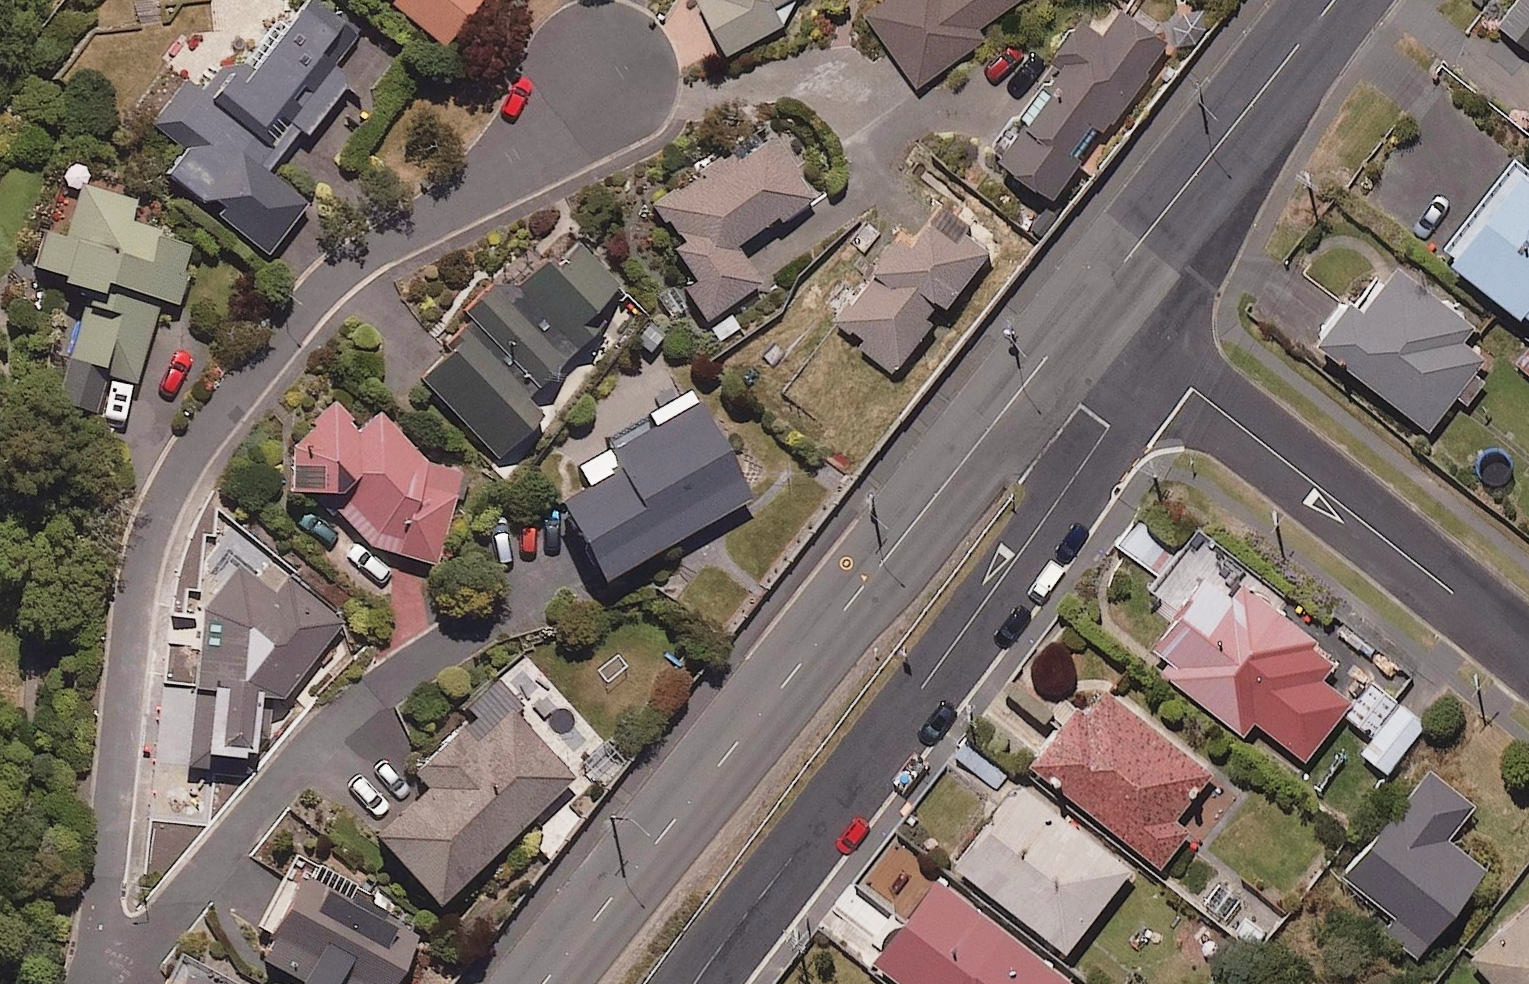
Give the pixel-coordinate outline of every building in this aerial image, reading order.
[(448,47),(485,0),(390,0),(448,47)] [(728,54),(791,25),(782,6),(794,0),(703,0),(728,54)] [(873,14),(922,86),(988,40),(981,29),(1023,0),(894,0),(873,14)] [(1496,29),(1528,55),(1528,0),(1520,0),(1496,29)] [(347,28),(313,2),(225,114),(188,85),(153,129),(188,156),(170,179),(270,257),(310,207),(270,176),(302,134),(309,139),(352,84),(322,60),(347,28)] [(1108,39),(1090,25),(994,149),(1058,197),(1175,45),(1131,11),(1108,39)] [(815,202),(775,136),(655,207),(679,249),(669,255),(708,321),(763,289),(738,247),(815,202)] [(1515,165),(1448,256),(1528,316),(1528,176),(1515,165)] [(138,201),(83,187),(69,240),(47,234),(35,280),(89,295),(58,409),(96,420),(108,378),(138,386),(161,303),(178,308),(194,249),(129,231),(138,201)] [(995,251),(947,212),(916,251),(908,244),(842,326),(898,372),(995,251)] [(624,292),(582,250),(555,276),(535,256),(470,321),(477,328),(425,380),(505,460),(546,419),(529,402),(595,336),(587,328),(624,292)] [(1477,328),(1404,268),(1366,314),(1355,305),(1325,342),(1437,432),(1494,362),(1467,340),(1477,328)] [(755,503),(693,395),(652,419),(577,462),(595,493),(566,510),(610,587),(755,503)] [(310,435),(290,448),(290,499),(330,500),(374,549),(437,570),(466,473),(427,463),(380,414),(360,428),(338,402),(311,420),(310,435)] [(1160,609),(1179,624),(1151,659),(1247,735),(1258,721),(1309,761),(1356,702),(1326,679),(1343,658),(1264,595),(1271,586),(1210,537),(1192,559),(1143,520),(1122,546),(1160,577),(1149,591),(1165,604),(1160,609)] [(239,567),(203,616),(193,765),(256,769),(260,701),(287,703),(343,627),(287,585),(279,596),(239,567)] [(1217,774),(1104,684),(1038,767),(1166,869),(1196,832),(1181,820),(1217,774)] [(1429,726),(1379,685),(1353,717),(1378,737),(1365,753),(1390,773),(1429,726)] [(579,780),(493,690),(461,720),(471,730),(417,781),(429,793),(374,845),(439,913),(579,780)] [(1478,807),(1435,772),(1349,878),(1398,918),(1388,930),(1423,958),(1492,873),(1451,840),(1478,807)] [(1136,872),(1026,786),(962,867),(1072,953),(1136,872)] [(299,859),(260,927),(277,937),(259,968),(287,983),(398,983),(424,937),(351,895),(354,890),(299,859)] [(944,881),(880,965),(905,983),(1078,983),(944,881)] [(1477,957),(1501,983),(1528,983),(1528,911),(1477,957)]
